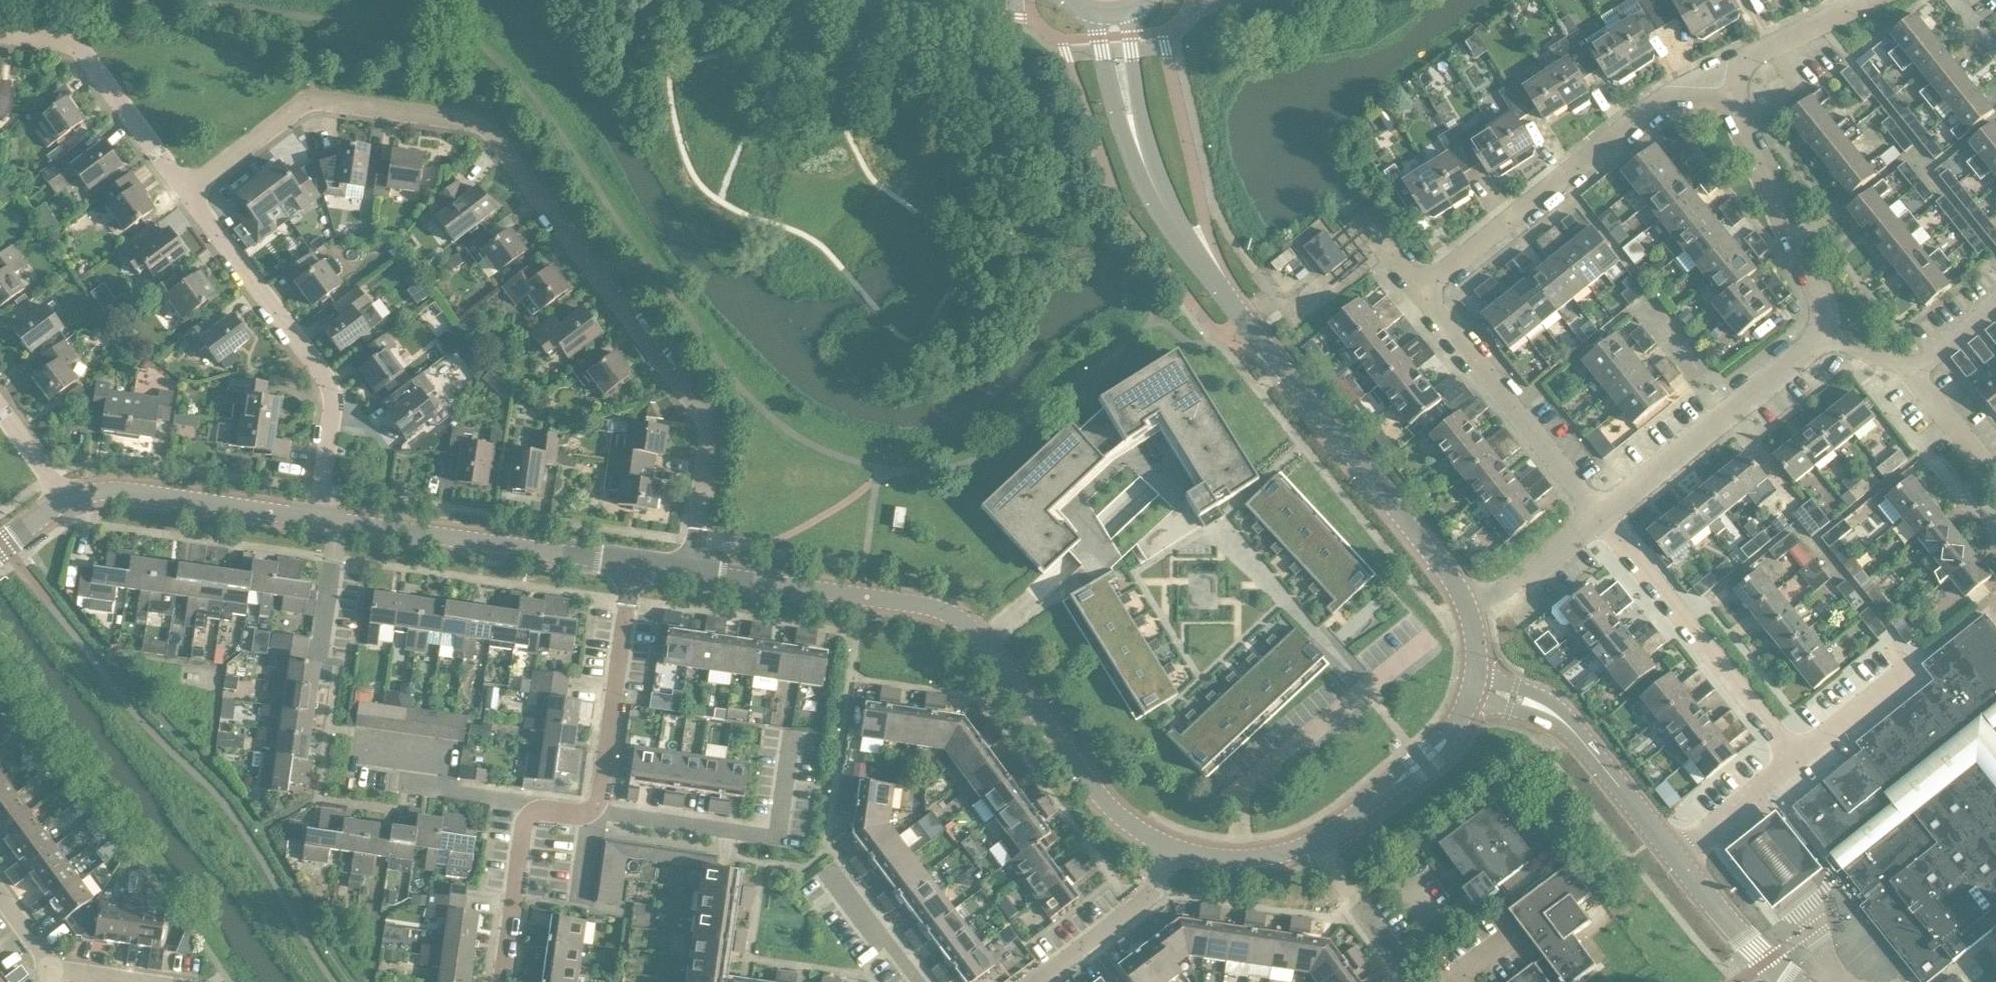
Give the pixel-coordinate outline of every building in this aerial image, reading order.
[(1636,0),(1629,0),(1614,9),(1624,24),(1612,32),(1636,71),(1653,60),(1655,54),(1652,51),(1654,50),(1645,37),(1655,31),(1636,0)] [(1655,31),(1683,15),(1694,35),(1696,34),(1698,38),(1703,39),(1721,29),(1703,0),(1680,0),(1676,2),(1674,0),(1636,0),(1655,31)] [(1721,29),(1738,18),(1740,13),(1738,9),(1739,9),(1734,0),(1703,0),(1721,29)] [(1916,13),(1891,33),(1900,45),(1889,54),(1896,62),(1932,33),(1916,13)] [(1579,29),(1569,36),(1587,65),(1597,58),(1610,78),(1611,77),(1613,81),(1619,82),(1636,71),(1612,32),(1608,25),(1585,39),(1579,29)] [(1947,52),(1932,33),(1896,62),(1903,71),(1914,62),(1922,72),(1947,52)] [(1560,65),(1547,73),(1567,105),(1572,112),(1589,101),(1590,95),(1588,92),(1590,91),(1577,71),(1587,65),(1569,36),(1549,48),(1560,65)] [(1947,52),(1922,72),(1931,83),(1920,92),(1927,101),(1963,72),(1947,52)] [(1872,81),(1880,74),(1869,60),(1861,67),(1872,81)] [(1849,66),(1841,73),(1857,92),(1865,85),(1849,66)] [(1530,72),(1510,85),(1528,114),(1538,107),(1546,119),(1567,105),(1547,73),(1535,81),(1530,72)] [(1979,91),(1963,72),(1927,101),(1934,109),(1945,100),(1954,111),(1979,91)] [(1896,93),(1880,74),(1872,81),(1888,100),(1896,93)] [(6,116),(11,81),(0,80),(0,115),(6,116)] [(1528,114),(1510,85),(1499,91),(1513,113),(1492,127),(1517,166),(1534,155),(1535,149),(1533,146),(1534,145),(1518,120),(1528,114)] [(1872,94),(1865,85),(1857,92),(1864,101),(1872,94)] [(1812,96),(1787,116),(1803,136),(1828,116),(1820,105),(1831,96),(1823,87),(1812,96)] [(1909,109),(1920,101),(1912,90),(1901,97),(1909,109)] [(1979,91),(1954,111),(1962,122),(1951,131),(1958,140),(1994,111),(1979,91)] [(1896,93),(1888,100),(1904,120),(1912,113),(1896,93)] [(77,108),(68,96),(52,108),(45,99),(23,115),(35,131),(46,147),(55,140),(83,120),(75,109),(77,108)] [(1928,132),(1912,113),(1904,120),(1919,139),(1928,132)] [(1837,127),(1828,116),(1803,136),(1819,156),(1856,125),(1850,117),(1837,127)] [(1889,132),(1897,125),(1890,116),(1882,123),(1889,132)] [(1995,152),(1995,124),(1994,122),(1969,142),(1978,153),(1967,162),(1974,170),(1995,152)] [(1459,124),(1450,130),(1473,167),(1483,161),(1490,173),(1491,172),(1493,176),(1499,177),(1517,166),(1492,127),(1470,141),(1459,124)] [(1863,134),(1856,125),(1819,156),(1835,175),(1860,155),(1851,144),(1863,134)] [(1913,145),(1897,125),(1889,132),(1905,151),(1913,145)] [(1680,136),(1672,127),(1661,136),(1676,154),(1687,145),(1680,136)] [(1449,154),(1428,167),(1453,206),(1469,196),(1471,189),(1469,187),(1470,186),(1462,174),(1473,167),(1450,130),(1438,137),(1449,154)] [(1943,152),(1928,132),(1919,139),(1935,159),(1943,152)] [(65,154),(52,163),(40,172),(56,194),(80,177),(88,188),(120,165),(103,141),(85,154),(78,144),(65,154)] [(362,199),(364,187),(369,147),(342,143),(341,150),(313,158),(323,193),(362,199)] [(1635,188),(1669,160),(1656,144),(1622,172),(1635,188)] [(52,163),(65,154),(59,145),(46,155),(52,163)] [(1687,145),(1676,154),(1684,163),(1695,154),(1687,145)] [(1860,155),(1835,175),(1851,195),(1876,175),(1876,174),(1901,154),(1893,145),(1868,165),(1860,155)] [(417,191),(422,155),(393,151),(391,163),(379,161),(375,194),(388,196),(389,187),(417,191)] [(1974,170),(1981,179),(1992,170),(1995,175),(1995,152),(1974,170)] [(1669,160),(1635,188),(1648,203),(1682,176),(1669,160)] [(1914,187),(1922,181),(1906,161),(1898,168),(1914,187)] [(279,162),(257,179),(276,204),(290,194),(300,206),(317,193),(296,164),(286,172),(279,162)] [(1453,206),(1428,167),(1406,181),(1395,164),(1385,171),(1408,208),(1418,202),(1426,214),(1427,213),(1429,216),(1435,217),(1453,206)] [(1713,176),(1705,167),(1694,176),(1701,185),(1713,176)] [(1950,189),(1959,182),(1948,169),(1940,176),(1950,189)] [(128,175),(101,195),(109,206),(107,207),(124,230),(153,208),(128,175)] [(1694,191),(1682,176),(1648,203),(1660,219),(1694,191)] [(1713,176),(1701,185),(1709,195),(1720,186),(1713,176)] [(276,204),(257,179),(237,194),(244,203),(235,211),(256,239),(274,226),(264,213),(276,204)] [(1863,228),(1888,208),(1880,197),(1891,188),(1883,179),(1847,208),(1863,228)] [(436,217),(454,241),(494,210),(476,186),(467,193),(457,180),(433,199),(443,211),(436,217)] [(1922,181),(1914,187),(1925,201),(1933,195),(1922,181)] [(1959,182),(1950,189),(1966,209),(1975,202),(1959,182)] [(1694,191),(1660,219),(1673,235),(1707,208),(1694,191)] [(1952,221),(1960,214),(1944,195),(1936,201),(1952,221)] [(1738,208),(1730,199),(1719,208),(1726,217),(1738,208)] [(1975,202),(1966,209),(1982,228),(1991,221),(1975,202)] [(1719,223),(1707,208),(1673,235),(1685,250),(1719,223)] [(1745,217),(1738,208),(1726,217),(1734,226),(1745,217)] [(1897,219),(1888,208),(1863,228),(1879,247),(1915,218),(1908,210),(1897,219)] [(1580,225),(1571,214),(1562,221),(1570,232),(1580,225)] [(1976,234),(1960,214),(1952,221),(1968,240),(1976,234)] [(1915,218),(1879,247),(1895,267),(1920,247),(1911,236),(1922,227),(1915,218)] [(1991,221),(1982,228),(1995,245),(1995,228),(1991,221)] [(1719,223),(1685,250),(1698,266),(1732,239),(1719,223)] [(154,275),(185,252),(167,228),(158,235),(151,225),(120,248),(139,273),(148,266),(154,275)] [(1556,226),(1547,233),(1556,244),(1565,237),(1556,226)] [(1593,226),(1577,239),(1604,273),(1620,260),(1593,226)] [(489,278),(497,271),(525,251),(509,229),(494,240),(487,231),(466,246),(489,278)] [(1347,258),(1325,230),(1304,247),(1326,275),(1347,258)] [(1763,239),(1755,230),(1744,239),(1752,248),(1763,239)] [(1556,244),(1547,233),(1537,241),(1546,252),(1556,244)] [(1976,234),(1968,240),(1978,254),(1986,247),(1976,234)] [(1604,273),(1577,239),(1562,251),(1589,285),(1604,273)] [(1744,254),(1732,239),(1698,266),(1711,282),(1744,254)] [(1763,239),(1752,248),(1759,257),(1770,248),(1763,239)] [(1643,258),(1631,242),(1623,248),(1635,264),(1643,258)] [(28,264),(14,245),(0,255),(0,306),(24,288),(14,274),(28,264)] [(1928,257),(1920,247),(1895,267),(1911,286),(1947,257),(1939,249),(1928,257)] [(1533,262),(1524,251),(1516,258),(1525,269),(1533,262)] [(1562,251),(1546,264),(1573,298),(1589,285),(1562,251)] [(332,256),(323,262),(322,261),(319,263),(310,252),(282,274),(292,287),(296,283),(312,304),(339,283),(334,277),(340,273),(341,269),(332,256)] [(1757,270),(1744,254),(1711,282),(1723,296),(1722,296),(1723,297),(1747,277),(1748,277),(1757,270)] [(1953,266),(1947,257),(1911,286),(1926,306),(1951,286),(1942,274),(1953,266)] [(1525,269),(1516,258),(1506,266),(1515,277),(1525,269)] [(532,315),(539,309),(539,310),(568,289),(559,276),(560,275),(552,264),(543,270),(544,272),(537,278),(529,267),(503,286),(516,304),(520,300),(532,315)] [(1546,264),(1531,276),(1558,310),(1573,298),(1546,264)] [(1778,278),(1771,268),(1760,277),(1767,287),(1778,278)] [(181,283),(174,274),(148,294),(163,315),(174,307),(183,318),(201,305),(202,306),(218,294),(199,270),(181,283)] [(1723,297),(1722,296),(1713,304),(1726,320),(1760,293),(1748,277),(1757,270),(1748,277),(1747,277),(1723,297)] [(1502,287),(1493,276),(1484,283),(1493,294),(1502,287)] [(1558,310),(1531,276),(1515,289),(1542,323),(1558,310)] [(1791,294),(1778,278),(1767,287),(1780,303),(1791,294)] [(1484,283),(1475,291),(1470,294),(1479,305),(1485,300),(1493,294),(1484,283)] [(323,328),(340,350),(369,328),(357,313),(370,303),(356,285),(331,304),(340,316),(323,328)] [(1515,289),(1499,301),(1527,335),(1542,323),(1515,289)] [(1773,309),(1760,293),(1726,320),(1739,336),(1773,309)] [(1485,300),(1491,308),(1483,315),(1510,349),(1527,335),(1499,301),(1493,294),(1485,300)] [(1360,299),(1330,324),(1346,344),(1396,305),(1388,295),(1369,310),(1360,299)] [(3,342),(16,333),(30,352),(62,328),(46,306),(31,317),(23,305),(0,322),(0,337),(3,342)] [(1404,315),(1396,305),(1346,344),(1362,364),(1393,340),(1385,330),(1404,315)] [(568,357),(601,332),(583,309),(560,326),(552,316),(531,332),(550,358),(562,349),(568,357)] [(210,329),(203,320),(183,336),(195,352),(205,344),(218,361),(250,337),(231,313),(210,329)] [(1985,330),(1995,343),(1995,323),(1995,322),(1985,330)] [(459,344),(465,339),(454,325),(437,338),(447,352),(459,344)] [(1649,334),(1641,325),(1630,334),(1638,343),(1649,334)] [(409,378),(403,370),(387,349),(395,343),(386,331),(362,348),(370,359),(358,367),(375,391),(383,385),(389,393),(409,378)] [(1596,377),(1630,349),(1617,333),(1583,360),(1596,377)] [(1649,334),(1638,343),(1645,352),(1656,343),(1649,334)] [(1393,340),(1362,364),(1378,384),(1428,344),(1420,335),(1401,350),(1393,340)] [(1978,336),(1969,344),(1984,363),(1994,356),(1978,336)] [(467,338),(465,339),(459,344),(466,352),(472,353),(476,350),(467,338)] [(40,389),(42,387),(50,399),(77,378),(67,364),(77,357),(64,341),(41,358),(48,368),(33,380),(40,389)] [(1428,344),(1378,384),(1395,404),(1425,380),(1417,369),(1436,354),(1428,344)] [(1630,349),(1596,377),(1609,392),(1643,365),(1630,349)] [(1977,369),(1961,350),(1951,358),(1967,377),(1977,369)] [(1176,351),(1125,383),(1148,421),(1158,415),(1157,414),(1176,402),(1165,383),(1188,369),(1176,351)] [(593,379),(604,394),(631,373),(615,352),(601,363),(593,353),(572,369),(584,386),(593,379)] [(1674,365),(1666,356),(1655,365),(1663,374),(1674,365)] [(1643,365),(1609,392),(1621,408),(1655,380),(1643,365)] [(1674,365),(1663,374),(1670,383),(1681,375),(1674,365)] [(1157,414),(1158,415),(1167,429),(1209,403),(1188,369),(1165,383),(1176,402),(1157,414)] [(436,399),(431,393),(435,389),(422,372),(401,388),(408,398),(387,414),(405,438),(427,421),(429,424),(438,425),(449,417),(449,409),(443,400),(436,399)] [(1433,390),(1425,380),(1395,404),(1411,425),(1442,400),(1448,408),(1470,390),(1463,382),(1460,384),(1452,375),(1433,390)] [(1995,376),(1977,390),(1995,413),(1995,377),(1995,376)] [(241,421),(276,426),(280,399),(257,396),(259,382),(230,378),(227,401),(243,403),(241,421)] [(1668,396),(1655,380),(1621,408),(1634,424),(1668,396)] [(98,381),(95,396),(86,395),(84,407),(92,408),(91,419),(104,421),(102,430),(128,434),(134,393),(109,389),(110,382),(98,381)] [(1148,421),(1125,383),(1098,399),(1103,407),(1125,442),(1146,429),(1143,424),(1148,421)] [(134,393),(128,434),(154,438),(157,418),(168,420),(173,392),(160,390),(159,397),(134,393)] [(1448,408),(1455,417),(1431,436),(1447,456),(1477,431),(1470,422),(1489,407),(1481,397),(1477,399),(1470,390),(1448,408)] [(1834,408),(1855,434),(1875,418),(1854,392),(1834,408)] [(1182,455),(1225,428),(1214,412),(1209,403),(1167,429),(1182,455)] [(1125,442),(1103,407),(1077,430),(1104,459),(1081,481),(1059,501),(1047,513),(1055,521),(1059,525),(1063,522),(1080,540),(1068,551),(1095,580),(1113,569),(1112,567),(1186,498),(1184,496),(1201,485),(1198,480),(1182,455),(1167,429),(1158,415),(1148,421),(1143,424),(1146,429),(1125,442)] [(1834,408),(1814,423),(1835,449),(1855,434),(1834,408)] [(276,426),(241,421),(237,446),(260,449),(260,452),(288,456),(290,442),(274,440),(276,426)] [(609,461),(652,467),(654,453),(663,455),(667,428),(629,422),(627,433),(613,431),(609,461)] [(1047,444),(1081,481),(1104,459),(1077,430),(1070,423),(1047,444)] [(1835,449),(1814,423),(1795,439),(1816,465),(1835,449)] [(471,443),(473,430),(452,427),(448,454),(460,455),(457,481),(486,485),(492,446),(471,443)] [(1486,442),(1477,431),(1447,456),(1463,476),(1512,436),(1505,427),(1486,442)] [(1240,454),(1225,428),(1182,455),(1198,480),(1240,454)] [(537,432),(534,452),(515,449),(510,489),(539,493),(543,463),(555,465),(559,435),(537,432)] [(1463,476),(1470,485),(1464,490),(1463,495),(1470,504),(1480,496),(1510,472),(1502,462),(1521,447),(1512,436),(1463,476)] [(1816,465),(1795,439),(1775,455),(1796,481),(1816,465)] [(1025,465),(1059,501),(1081,481),(1047,444),(1025,465)] [(1885,477),(1908,459),(1900,449),(1880,466),(1877,468),(1885,477)] [(1768,478),(1747,452),(1727,468),(1748,494),(1768,478)] [(1240,454),(1198,480),(1201,485),(1184,496),(1186,498),(1205,528),(1223,516),(1216,506),(1257,480),(1251,471),(1240,454)] [(652,467),(609,461),(605,489),(619,491),(617,504),(655,509),(659,482),(650,481),(652,467)] [(1032,496),(1047,513),(1059,501),(1025,465),(995,493),(1014,513),(1032,496)] [(1518,482),(1510,472),(1480,496),(1495,516),(1545,476),(1537,467),(1518,482)] [(1727,468),(1707,484),(1728,510),(1748,494),(1727,468)] [(1872,472),(1861,481),(1868,491),(1880,481),(1872,472)] [(1553,487),(1545,476),(1495,516),(1512,537),(1543,512),(1534,502),(1553,487)] [(1244,504),(1264,525),(1294,497),(1274,477),(1244,504)] [(1903,518),(1929,497),(1913,477),(1887,498),(1903,518)] [(1868,491),(1861,481),(1841,497),(1849,507),(1868,491)] [(1728,510),(1707,484),(1688,500),(1709,526),(1716,535),(1726,527),(1719,518),(1728,510)] [(1022,551),(1055,521),(1047,513),(1032,496),(1014,513),(995,493),(981,506),(1022,551)] [(1283,545),(1312,518),(1294,497),(1264,525),(1283,545)] [(1929,497),(1903,518),(1919,538),(1945,517),(1929,497)] [(1802,506),(1821,529),(1831,521),(1812,498),(1802,506)] [(1688,500),(1669,515),(1690,541),(1709,526),(1688,500)] [(906,505),(895,504),(892,530),(903,532),(906,505)] [(1821,529),(1802,506),(1793,513),(1812,536),(1821,529)] [(1690,541),(1669,515),(1649,531),(1656,541),(1650,546),(1668,568),(1674,563),(1670,557),(1690,541)] [(1960,536),(1945,517),(1919,538),(1930,551),(1922,559),(1924,564),(1925,565),(1960,536)] [(1283,545),(1284,547),(1301,566),(1331,538),(1312,518),(1283,545)] [(1821,537),(1829,547),(1852,528),(1845,519),(1821,537)] [(1059,525),(1055,521),(1022,551),(1043,574),(1068,551),(1080,540),(1063,522),(1059,525)] [(1764,530),(1752,540),(1760,549),(1771,539),(1764,530)] [(1770,550),(1777,560),(1801,541),(1793,531),(1770,550)] [(1960,536),(1925,565),(1936,573),(1941,584),(1950,577),(1976,556),(1960,536)] [(1301,566),(1320,586),(1350,558),(1331,538),(1301,566)] [(1760,549),(1752,540),(1741,548),(1749,558),(1760,549)] [(130,557),(132,557),(133,551),(108,548),(105,568),(94,567),(93,569),(82,567),(77,595),(114,601),(116,586),(126,588),(130,557)] [(241,573),(227,571),(220,619),(231,621),(232,613),(246,615),(249,592),(252,560),(254,561),(254,560),(255,554),(244,552),(241,573)] [(66,577),(76,578),(78,555),(68,554),(66,577)] [(1976,556),(1950,577),(1966,596),(1992,575),(1976,556)] [(132,558),(132,557),(130,557),(126,588),(141,590),(138,610),(147,612),(155,561),(132,558)] [(277,564),(273,594),(283,596),(281,610),(314,615),(317,592),(309,591),(311,583),(299,581),(302,561),(277,557),(276,564),(277,564)] [(1860,585),(1869,577),(1863,570),(1863,569),(1853,557),(1844,565),(1853,577),(1854,577),(1860,585)] [(1320,586),(1333,600),(1340,607),(1369,579),(1350,558),(1320,586)] [(1716,568),(1724,578),(1735,569),(1728,559),(1716,568)] [(1808,583),(1815,578),(1824,571),(1815,559),(1805,567),(1806,567),(1799,573),(1808,583)] [(276,564),(254,560),(254,561),(252,560),(249,592),(249,591),(262,593),(259,613),(270,615),(273,594),(277,564),(276,564)] [(178,564),(155,561),(147,612),(171,615),(174,595),(178,564)] [(178,564),(174,595),(189,597),(186,617),(196,619),(203,568),(178,564)] [(203,568),(196,619),(195,626),(205,627),(207,617),(220,619),(227,571),(203,568)] [(1724,578),(1716,568),(1693,586),(1701,596),(1724,578)] [(1751,611),(1777,590),(1761,570),(1735,591),(1751,611)] [(1119,599),(1108,583),(1104,575),(1069,596),(1084,621),(1119,599)] [(1846,598),(1855,590),(1846,579),(1837,587),(1846,598)] [(1591,586),(1575,599),(1573,596),(1567,596),(1553,607),(1553,613),(1562,624),(1567,625),(1570,622),(1577,631),(1626,591),(1618,581),(1600,596),(1591,586)] [(1876,605),(1885,597),(1876,585),(1866,593),(1876,605)] [(1777,590),(1751,611),(1767,630),(1793,609),(1777,590)] [(1865,602),(1855,590),(1846,598),(1855,610),(1865,602)] [(494,609),(490,640),(489,646),(511,649),(512,643),(514,643),(516,629),(520,598),(521,599),(522,592),(511,591),(508,611),(494,609)] [(1626,591),(1577,631),(1593,651),(1624,626),(1615,616),(1634,601),(1626,591)] [(394,626),(399,596),(374,592),(367,643),(378,645),(380,624),(394,626)] [(545,595),(544,602),(540,632),(551,634),(549,648),(573,652),(578,621),(567,620),(570,599),(545,595)] [(423,599),(399,596),(394,626),(408,628),(405,649),(415,650),(423,599)] [(1894,608),(1885,597),(1876,605),(1885,616),(1894,608)] [(544,602),(521,599),(520,598),(516,629),(514,643),(528,645),(527,651),(538,653),(540,632),(544,602)] [(423,599),(415,650),(425,652),(427,643),(440,645),(447,602),(423,599)] [(1133,622),(1132,621),(1119,599),(1084,621),(1099,644),(1133,622)] [(447,602),(440,645),(454,647),(453,655),(463,657),(471,606),(447,602)] [(471,606),(463,657),(473,658),(476,638),(490,640),(494,609),(482,608),(481,603),(475,602),(473,606),(471,606)] [(1877,638),(1887,630),(1869,607),(1859,615),(1877,638)] [(1808,628),(1793,609),(1767,630),(1782,649),(1808,628)] [(681,612),(671,611),(669,624),(679,625),(681,612)] [(147,613),(136,612),(135,624),(146,625),(147,613)] [(1954,638),(1993,686),(1995,684),(1995,626),(1986,614),(1954,638)] [(717,617),(707,616),(705,629),(715,630),(717,617)] [(717,617),(715,630),(725,632),(727,619),(717,617)] [(1632,636),(1624,626),(1593,651),(1609,671),(1658,631),(1650,621),(1632,636)] [(762,624),(752,622),(750,635),(760,637),(762,624)] [(1148,646),(1133,622),(1099,644),(1113,667),(1148,646)] [(1546,656),(1554,650),(1533,623),(1525,630),(1546,656)] [(762,624),(760,637),(770,638),(772,625),(762,624)] [(1907,624),(1898,632),(1907,643),(1916,636),(1907,624)] [(1295,627),(1274,647),(1302,676),(1323,657),(1295,627)] [(1808,628),(1782,649),(1798,669),(1824,648),(1808,628)] [(686,667),(691,632),(668,629),(663,663),(686,667)] [(807,630),(797,629),(795,642),(805,643),(807,630)] [(807,630),(805,643),(815,645),(817,632),(807,630)] [(270,633),(254,631),(251,653),(267,655),(270,633)] [(1658,631),(1609,671),(1626,691),(1656,667),(1648,656),(1666,641),(1658,631)] [(307,649),(308,637),(273,632),(271,644),(307,649)] [(714,635),(691,632),(686,667),(709,670),(714,635)] [(736,638),(714,635),(709,670),(731,673),(736,638)] [(736,638),(731,673),(754,676),(759,642),(736,638)] [(1993,686),(1954,638),(1922,664),(1934,680),(1960,712),(1993,686)] [(759,642),(754,676),(777,680),(782,645),(759,642)] [(177,644),(167,643),(166,657),(175,658),(177,644)] [(307,649),(271,644),(268,666),(288,669),(287,682),(287,683),(317,687),(320,663),(305,661),(307,649)] [(782,645),(777,680),(799,683),(804,648),(782,645)] [(1163,669),(1148,646),(1113,667),(1128,691),(1163,669)] [(1274,647),(1273,648),(1254,665),(1282,695),(1302,676),(1274,647)] [(192,648),(190,659),(203,660),(204,650),(192,648)] [(827,652),(804,648),(799,683),(823,686),(827,652)] [(1824,648),(1798,669),(1814,689),(1840,668),(1824,648)] [(1262,714),(1282,695),(1254,665),(1234,684),(1262,714)] [(531,680),(533,669),(523,667),(519,691),(529,692),(531,680)] [(533,669),(531,680),(567,686),(569,674),(533,669)] [(1178,693),(1163,669),(1128,691),(1143,715),(1178,693)] [(1707,679),(1700,669),(1681,684),(1672,674),(1642,698),(1658,718),(1707,679)] [(239,676),(225,674),(223,688),(237,690),(239,676)] [(1707,679),(1658,718),(1674,738),(1704,714),(1697,704),(1715,689),(1707,679)] [(287,683),(287,682),(266,680),(265,690),(285,693),(283,706),(283,707),(314,711),(317,687),(287,683)] [(531,680),(529,692),(526,716),(546,719),(546,720),(577,724),(580,700),(565,697),(567,686),(531,680)] [(1960,712),(1934,680),(1895,711),(1921,743),(1960,712)] [(1214,703),(1242,733),(1262,714),(1234,684),(1214,703)] [(891,688),(881,686),(879,699),(889,701),(891,688)] [(484,708),(497,709),(499,688),(487,687),(484,708)] [(901,689),(891,688),(889,701),(899,702),(901,689)] [(936,694),(926,693),(924,706),(934,707),(936,694)] [(946,696),(936,694),(934,707),(944,709),(946,696)] [(222,699),(219,718),(233,720),(235,701),(222,699)] [(359,701),(356,725),(368,727),(371,703),(359,701)] [(883,740),(888,706),(865,702),(860,737),(883,740)] [(283,707),(283,706),(263,703),(261,714),(282,717),(280,730),(280,731),(310,735),(314,711),(283,707)] [(1221,752),(1242,733),(1214,703),(1193,722),(1221,752)] [(379,729),(391,730),(395,706),(383,705),(379,729)] [(911,709),(888,706),(883,740),(906,743),(911,709)] [(406,708),(403,732),(415,734),(419,710),(406,708)] [(911,709),(906,743),(928,747),(933,712),(911,709)] [(1704,714),(1674,738),(1690,758),(1739,718),(1732,709),(1713,724),(1704,714)] [(1921,743),(1895,711),(1856,742),(1888,783),(1921,757),(1915,749),(1921,743)] [(427,735),(439,737),(443,713),(430,712),(427,735)] [(933,712),(928,747),(944,749),(963,716),(933,712)] [(454,715),(451,739),(463,740),(467,717),(454,715)] [(546,719),(526,716),(524,727),(545,730),(543,744),(573,748),(574,748),(577,724),(546,720),(546,719)] [(981,741),(963,716),(944,749),(953,761),(981,741)] [(1739,718),(1690,758),(1707,779),(1737,754),(1729,744),(1747,729),(1739,718)] [(996,729),(990,721),(980,728),(985,737),(996,729)] [(1201,771),(1221,752),(1193,722),(1173,741),(1201,771)] [(280,731),(280,730),(259,727),(258,738),(278,741),(276,755),(307,759),(310,735),(280,731)] [(1002,738),(996,729),(985,737),(991,745),(1002,738)] [(230,739),(217,737),(216,747),(229,748),(230,739)] [(995,759),(981,741),(953,761),(967,780),(995,759)] [(573,748),(543,744),(541,755),(527,753),(523,777),(554,782),(556,771),(576,774),(580,749),(574,748),(573,748)] [(652,784),(657,750),(634,747),(629,781),(652,784)] [(657,750),(652,784),(675,788),(680,753),(657,750)] [(307,759),(276,755),(254,752),(252,765),(260,766),(257,788),(288,793),(289,782),(310,784),(313,759),(307,759)] [(703,756),(680,753),(675,788),(698,791),(703,756)] [(703,756),(698,791),(721,794),(726,760),(703,756)] [(1856,756),(1830,777),(1824,781),(1863,829),(1894,804),(1856,756)] [(1023,766),(1017,758),(1006,766),(1012,774),(1023,766)] [(995,759),(967,780),(980,798),(1008,777),(995,759)] [(749,763),(726,760),(721,794),(744,798),(749,763)] [(1898,825),(1923,856),(1907,868),(1971,948),(1993,930),(1995,927),(1995,785),(1977,761),(1898,825)] [(1023,766),(1012,774),(1018,782),(1029,774),(1023,766)] [(462,767),(460,778),(490,782),(491,771),(462,767)] [(3,775),(0,778),(0,805),(16,793),(3,775)] [(1022,795),(1008,777),(980,798),(994,816),(1022,795)] [(856,804),(890,809),(894,785),(859,781),(856,804)] [(1863,829),(1824,781),(1793,807),(1831,854),(1863,829)] [(639,788),(629,786),(627,799),(637,801),(639,788)] [(673,806),(675,793),(665,791),(663,804),(673,806)] [(852,793),(839,792),(838,802),(851,803),(852,793)] [(0,805),(0,831),(29,810),(16,793),(0,805)] [(685,794),(675,793),(673,806),(683,807),(685,794)] [(1022,795),(994,816),(1008,835),(1036,813),(1022,795)] [(1050,803),(1044,795),(1034,803),(1040,811),(1050,803)] [(718,812),(720,799),(710,798),(708,811),(718,812)] [(730,801),(720,799),(718,812),(728,814),(730,801)] [(851,803),(838,802),(837,812),(850,813),(851,803)] [(1050,803),(1040,811),(1046,819),(1056,811),(1050,803)] [(1464,889),(1478,907),(1497,895),(1499,891),(1496,888),(1536,857),(1495,803),(1441,844),(1471,884),(1464,889)] [(856,804),(852,834),(857,832),(888,824),(890,809),(856,804)] [(406,828),(392,826),(388,857),(412,860),(414,846),(418,815),(419,815),(420,809),(409,807),(406,828)] [(0,831),(0,842),(3,840),(11,850),(41,828),(29,810),(0,831)] [(344,819),(345,819),(346,813),(321,810),(318,830),(307,828),(302,859),(327,862),(329,848),(339,850),(344,819)] [(439,850),(437,864),(471,869),(476,838),(465,836),(468,816),(443,812),(442,817),(443,818),(438,850),(439,850)] [(1036,813),(1008,835),(998,842),(1011,859),(1021,852),(1021,853),(1049,832),(1036,813)] [(1777,814),(1728,852),(1773,910),(1822,873),(1777,814)] [(419,815),(418,815),(414,846),(427,848),(424,868),(435,870),(436,864),(437,864),(439,850),(438,850),(443,818),(442,817),(442,819),(419,815)] [(344,819),(339,850),(353,852),(351,872),(361,874),(369,823),(345,819),(344,819)] [(369,823),(361,874),(371,875),(374,855),(388,857),(392,826),(369,823)] [(857,832),(852,834),(870,858),(898,837),(888,824),(857,832)] [(41,828),(11,850),(19,861),(4,872),(9,878),(24,868),(54,845),(41,828)] [(1021,852),(1011,859),(1008,862),(1022,881),(1050,860),(1037,842),(1041,839),(1046,847),(1057,839),(1051,831),(1050,832),(1049,832),(1021,853),(1021,852)] [(536,832),(536,841),(559,842),(560,833),(536,832)] [(898,837),(870,858),(884,876),(912,855),(898,837)] [(604,839),(595,901),(619,905),(623,879),(639,881),(643,858),(703,867),(699,889),(734,894),(737,872),(715,869),(717,856),(604,839)] [(24,868),(9,878),(14,885),(29,874),(37,885),(67,862),(54,845),(24,868)] [(855,869),(866,861),(860,853),(849,861),(855,869)] [(912,855),(884,876),(898,895),(925,873),(912,855)] [(1067,875),(1078,867),(1071,858),(1060,866),(1067,875)] [(1050,860),(1022,881),(1035,899),(1063,878),(1050,860)] [(866,861),(855,869),(861,877),(872,869),(866,861)] [(67,862),(37,885),(45,895),(30,906),(35,913),(50,902),(80,880),(67,862)] [(1598,965),(1575,934),(1592,921),(1579,904),(1593,894),(1571,864),(1557,875),(1553,870),(1526,890),(1530,895),(1510,910),(1545,956),(1535,963),(1535,962),(1508,981),(1575,981),(1598,965)] [(1078,867),(1067,875),(1073,883),(1084,875),(1078,867)] [(1868,900),(1860,906),(1885,937),(1921,981),(1928,981),(1971,948),(1907,868),(1868,900)] [(925,873),(898,895),(911,913),(939,891),(925,873)] [(1078,897),(1063,878),(1035,899),(1050,918),(1078,897)] [(93,897),(80,880),(50,902),(63,920),(64,919),(76,934),(95,903),(90,900),(93,897)] [(465,898),(467,887),(431,881),(429,893),(465,898)] [(740,886),(739,895),(751,897),(753,888),(740,886)] [(734,894),(699,889),(696,912),(730,917),(734,894)] [(883,906),(894,898),(887,889),(877,897),(883,906)] [(953,910),(939,891),(911,913),(925,931),(953,910)] [(465,898),(429,893),(426,916),(447,919),(445,932),(475,936),(479,912),(463,910),(465,898)] [(751,897),(739,895),(737,906),(750,908),(751,897)] [(899,905),(894,898),(883,906),(889,913),(899,905)] [(95,903),(76,934),(95,937),(94,939),(116,942),(122,905),(100,901),(99,905),(95,903)] [(1210,905),(1200,904),(1199,917),(1209,918),(1210,905)] [(143,908),(122,905),(116,942),(129,944),(126,962),(135,964),(138,945),(137,945),(143,908)] [(1220,906),(1210,905),(1209,918),(1219,919),(1220,906)] [(165,911),(143,908),(137,945),(138,945),(150,947),(147,968),(160,970),(164,949),(159,948),(165,911)] [(953,910),(925,931),(939,949),(967,928),(953,910)] [(1256,911),(1246,910),(1244,923),(1254,925),(1256,911)] [(1266,913),(1256,911),(1254,925),(1264,926),(1266,913)] [(696,912),(693,935),(727,940),(730,917),(696,912)] [(551,915),(548,938),(582,943),(586,920),(551,915)] [(1151,916),(1143,922),(1151,933),(1159,926),(1151,916)] [(1301,918),(1291,916),(1289,929),(1299,931),(1301,918)] [(1187,955),(1178,918),(1154,937),(1176,964),(1187,955)] [(1203,957),(1208,923),(1178,918),(1187,955),(1203,957)] [(1311,919),(1301,918),(1299,931),(1309,932),(1311,919)] [(1231,926),(1208,923),(1203,957),(1226,960),(1231,926)] [(911,942),(921,934),(915,925),(904,933),(911,942)] [(1008,938),(1015,933),(1008,925),(1002,929),(1008,938)] [(531,926),(530,935),(543,937),(544,928),(531,926)] [(1253,929),(1231,926),(1226,960),(1248,964),(1253,929)] [(967,928),(939,949),(953,967),(980,946),(967,928)] [(1276,932),(1253,929),(1248,964),(1271,967),(1276,932)] [(733,931),(732,941),(745,943),(746,933),(733,931)] [(422,943),(421,954),(472,961),(475,936),(445,932),(443,946),(422,943)] [(1276,932),(1271,967),(1293,970),(1298,936),(1276,932)] [(927,941),(921,934),(911,942),(916,949),(927,941)] [(543,937),(530,935),(528,946),(542,948),(543,937)] [(693,935),(689,958),(724,963),(727,940),(693,935)] [(1298,936),(1293,970),(1309,972),(1328,940),(1298,936)] [(1154,937),(1117,965),(1130,981),(1167,981),(1181,971),(1176,964),(1154,937)] [(582,943),(548,938),(545,960),(579,965),(582,943)] [(1328,940),(1309,972),(1316,981),(1322,981),(1346,964),(1328,940)] [(745,943),(732,941),(731,951),(743,952),(745,943)] [(1350,961),(1360,953),(1354,945),(1344,953),(1350,961)] [(953,967),(964,981),(971,981),(995,965),(980,946),(953,967)] [(1366,961),(1360,953),(1350,961),(1356,969),(1366,961)] [(421,954),(419,964),(440,967),(438,981),(446,981),(469,981),(472,961),(421,954)] [(689,958),(686,981),(695,981),(721,981),(724,963),(689,958)] [(545,960),(541,981),(577,981),(579,965),(545,960)] [(939,978),(949,970),(943,962),(932,970),(939,978)] [(1953,975),(1945,981),(1969,981),(1979,974),(1969,962),(1953,975)] [(1346,964),(1322,981),(1359,981),(1346,964)] [(791,972),(777,970),(775,981),(790,981),(791,972)] [(939,978),(941,981),(949,981),(955,978),(949,970),(939,978)] [(533,981),(537,981),(538,973),(525,971),(523,981),(533,981)] [(1070,977),(1074,981),(1086,981),(1078,971),(1070,977)] [(1,972),(0,973),(0,981),(8,981),(1,972)]
